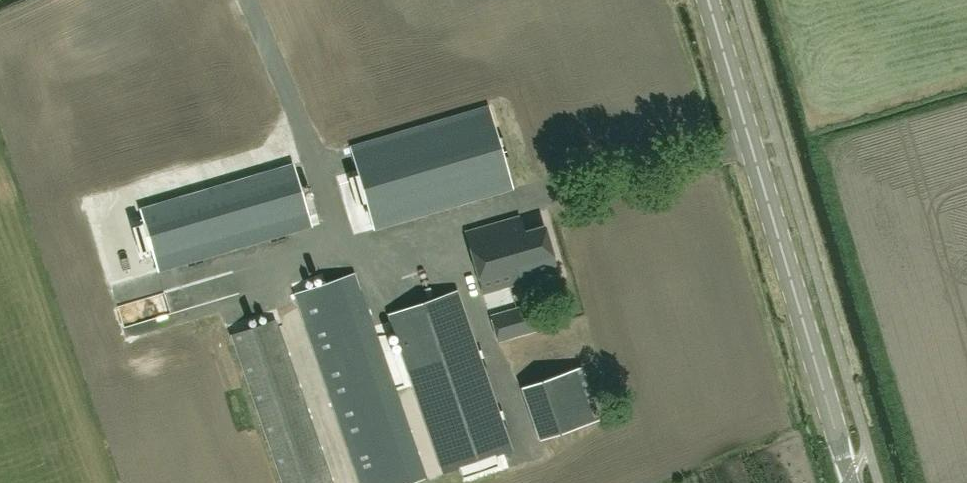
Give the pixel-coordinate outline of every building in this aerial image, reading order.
[(488,106),(349,147),(373,228),(512,187),(488,106)] [(293,163),(139,207),(154,260),(308,216),(293,163)] [(523,232),(519,217),(466,233),(483,292),(557,271),(544,226),(523,232)] [(295,293),(359,482),(410,482),(423,479),(354,273),(295,293)] [(457,291),(391,314),(446,471),(512,448),(457,291)] [(529,303),(490,315),(498,341),(537,329),(529,303)] [(230,334),(282,482),(330,482),(273,320),(230,334)] [(583,362),(522,383),(540,436),(598,416),(583,362)]
